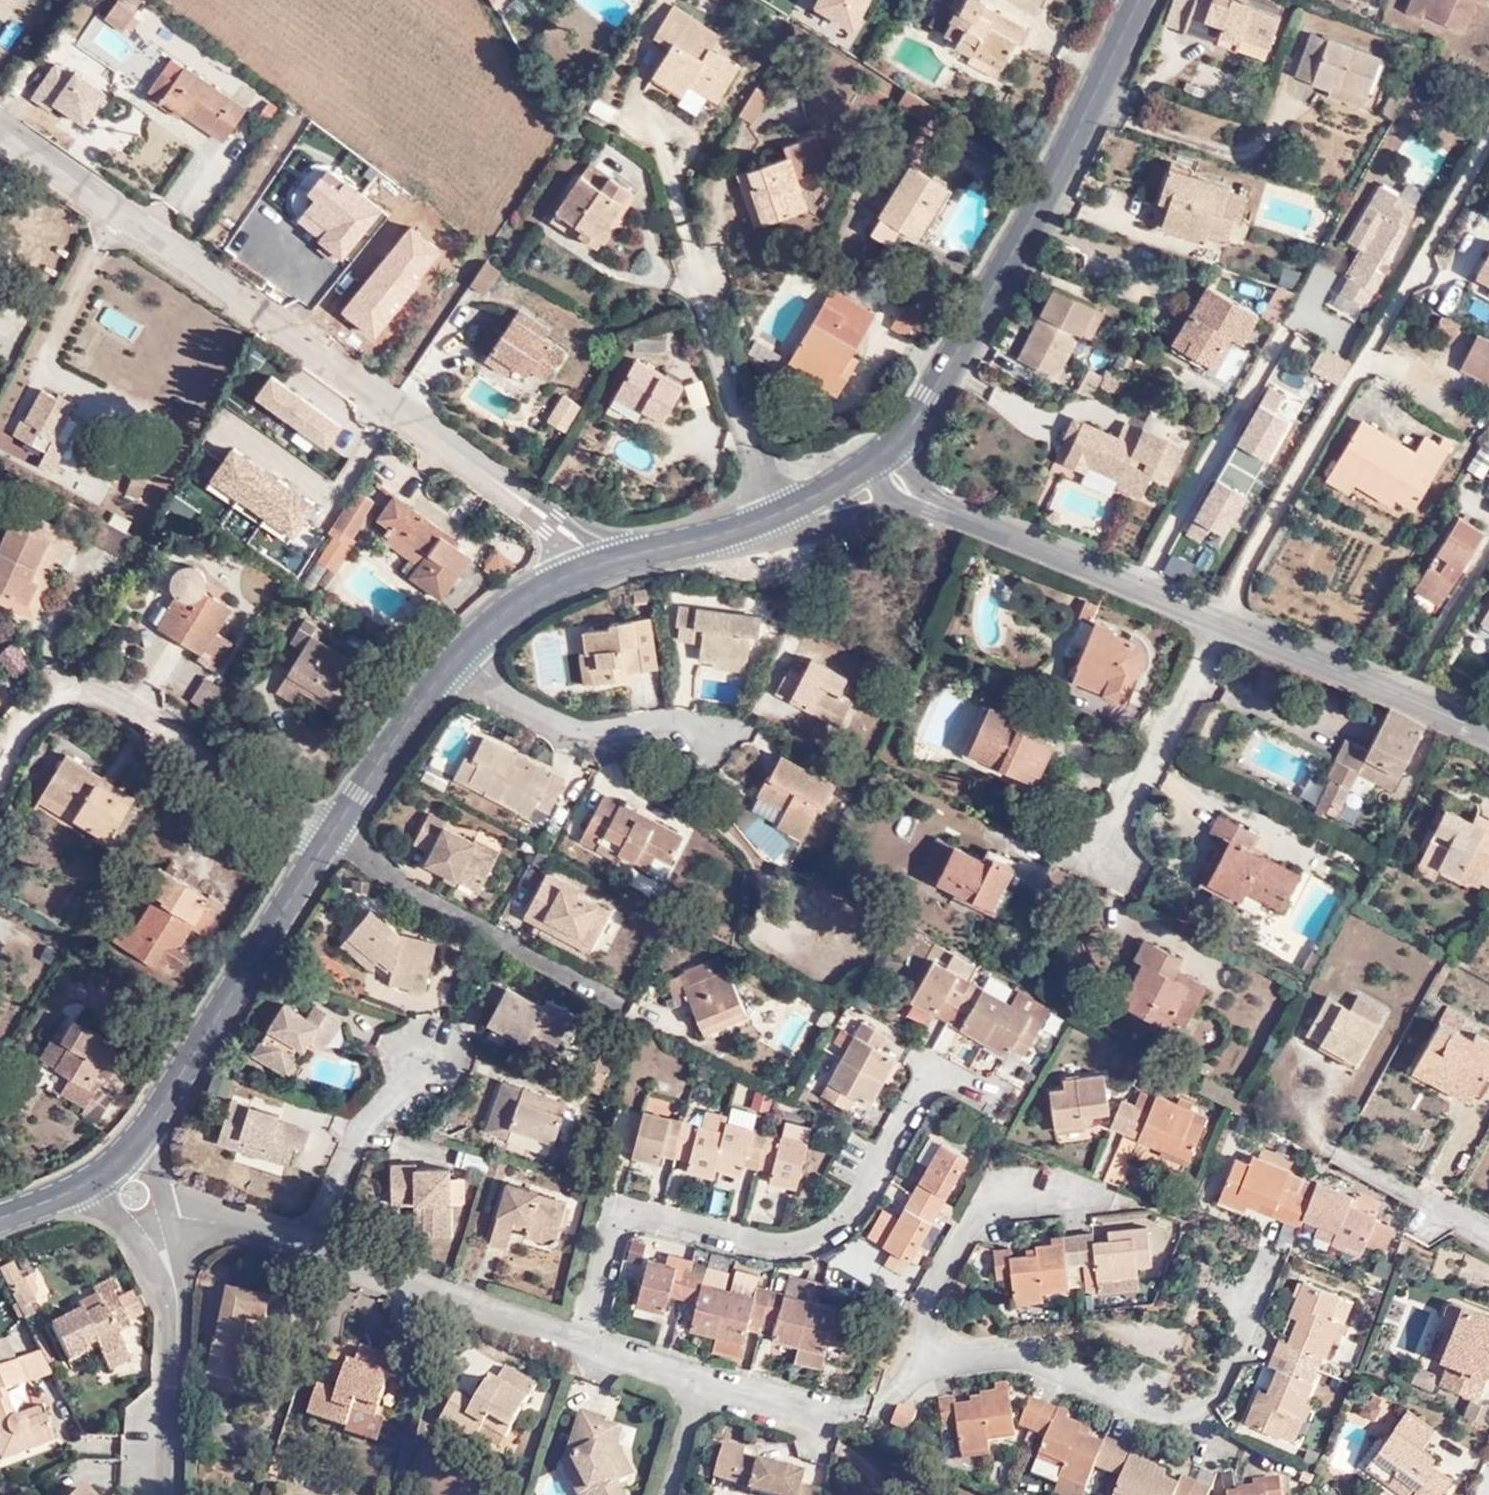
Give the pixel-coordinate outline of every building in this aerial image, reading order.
[(136,7),(125,0),(110,0),(101,13),(121,27),(136,7)] [(714,87),(721,92),(742,59),(717,40),(724,29),(698,8),(698,6),(693,2),(691,2),(688,0),(677,0),(658,26),(674,38),(656,63),(705,101),(714,87)] [(861,19),(866,0),(813,0),(811,5),(861,19)] [(954,3),(948,0),(939,0),(932,14),(930,19),(950,30),(962,9),(954,3)] [(1009,54),(1024,24),(991,4),(992,0),(956,0),(954,3),(962,9),(950,30),(962,36),(959,41),(975,49),(981,39),(1009,54)] [(1240,28),(1243,20),(1273,30),(1281,8),(1259,0),(1199,0),(1191,24),(1234,41),(1240,28)] [(1408,9),(1424,17),(1427,9),(1463,25),(1474,0),(1412,0),(1408,9)] [(1243,20),(1240,28),(1270,38),(1273,30),(1243,20)] [(1336,70),(1372,82),(1383,47),(1310,24),(1294,67),(1332,79),(1336,70)] [(975,49),(1003,65),(1009,54),(981,39),(975,49)] [(165,91),(189,108),(227,137),(247,105),(185,62),(176,76),(160,66),(143,91),(157,101),(165,91)] [(1369,90),(1372,82),(1336,70),(1332,79),(1369,90)] [(904,101),(934,120),(947,102),(915,82),(904,101)] [(773,93),(759,83),(740,111),(753,121),(773,93)] [(1398,113),(1410,92),(1394,84),(1382,104),(1398,113)] [(182,118),(189,108),(165,91),(157,101),(182,118)] [(753,181),(761,210),(807,195),(799,168),(828,158),(817,124),(780,136),(783,146),(734,162),(742,185),(753,181)] [(643,191),(599,156),(555,212),(583,234),(586,230),(602,243),(619,221),(615,217),(631,199),(635,202),(643,191)] [(957,185),(918,160),(887,210),(889,212),(879,228),(897,240),(908,223),(926,235),(957,185)] [(1232,179),(1174,161),(1162,193),(1175,198),(1169,216),(1230,236),(1239,208),(1245,210),(1252,191),(1231,185),(1232,179)] [(339,189),(348,178),(346,176),(328,163),(324,163),(320,163),(316,164),(312,165),(309,168),(305,171),(301,175),(293,186),(292,190),(291,195),(291,199),(293,204),(295,209),(297,213),(302,219),(311,209),(320,196),(310,188),(320,175),(339,189)] [(351,169),(346,176),(348,178),(375,198),(380,191),(351,169)] [(332,229),(325,236),(347,253),(382,202),(375,198),(348,178),(339,189),(320,175),(310,188),(320,196),(311,209),(332,229)] [(1345,288),(1369,301),(1386,270),(1377,264),(1383,256),(1392,259),(1419,210),(1402,199),(1406,189),(1389,179),(1363,222),(1377,230),(1345,288)] [(752,214),(761,210),(753,181),(742,185),(752,214)] [(324,238),(325,236),(332,229),(311,209),(302,219),(324,238)] [(419,226),(406,243),(425,259),(432,250),(441,257),(453,241),(433,225),(427,233),(419,226)] [(1476,266),(1488,273),(1488,242),(1476,266)] [(483,291),(500,265),(486,254),(468,279),(483,291)] [(837,277),(788,342),(815,363),(809,371),(831,388),(847,368),(835,358),(842,348),(850,348),(853,345),(882,308),(837,277)] [(1261,316),(1277,325),(1298,287),(1281,280),(1261,316)] [(1057,283),(1041,310),(1080,331),(1095,304),(1057,283)] [(1203,324),(1227,341),(1233,331),(1245,337),(1259,312),(1216,287),(1204,307),(1198,303),(1183,330),(1194,337),(1203,324)] [(904,299),(890,324),(905,333),(920,308),(904,299)] [(540,380),(564,345),(546,331),(551,327),(519,302),(483,353),(505,371),(513,361),(540,380)] [(1080,331),(1090,336),(1104,308),(1095,304),(1080,331)] [(1080,331),(1041,310),(1017,352),(1055,375),(1080,331)] [(1459,317),(1440,310),(1433,327),(1452,334),(1459,317)] [(1211,366),(1227,341),(1203,324),(1194,337),(1183,330),(1174,343),(1211,366)] [(1478,327),(1462,361),(1488,373),(1488,332),(1478,327)] [(815,363),(788,342),(782,351),(809,371),(815,363)] [(860,352),(853,345),(850,348),(842,348),(835,358),(847,368),(860,352)] [(662,416),(684,377),(638,349),(615,386),(662,416)] [(1089,364),(1076,386),(1094,395),(1098,388),(1104,374),(1089,364)] [(1119,400),(1131,379),(1109,366),(1104,374),(1098,388),(1119,400)] [(326,444),(343,420),(271,371),(254,395),(326,444)] [(1209,522),(1224,531),(1301,398),(1269,380),(1183,529),(1200,538),(1209,522)] [(63,396),(47,388),(33,418),(26,414),(16,431),(46,448),(38,462),(54,470),(69,443),(58,437),(72,411),(60,404),(63,396)] [(547,417),(565,427),(580,401),(562,390),(547,417)] [(1189,452),(1127,421),(1119,436),(1082,416),(1072,434),(1078,438),(1068,458),(1089,470),(1093,461),(1122,477),(1121,480),(1148,492),(1154,478),(1172,487),(1189,452)] [(1353,474),(1356,475),(1394,498),(1397,493),(1415,504),(1453,440),(1442,433),(1436,442),(1425,435),(1416,449),(1362,417),(1337,459),(1355,470),(1353,474)] [(328,469),(311,458),(306,465),(265,439),(248,464),(310,513),(316,503),(309,497),(328,469)] [(1347,489),(1356,475),(1353,474),(1355,470),(1337,459),(1326,475),(1347,489)] [(152,467),(139,461),(128,484),(140,490),(152,467)] [(2,482),(10,468),(0,463),(0,481),(2,482)] [(374,497),(359,488),(335,525),(353,537),(368,514),(363,511),(374,497)] [(431,552),(424,566),(416,576),(444,595),(470,555),(443,536),(448,528),(395,495),(380,516),(395,527),(431,552)] [(140,539),(69,500),(59,521),(87,535),(130,557),(140,539)] [(59,521),(23,503),(15,518),(3,545),(0,544),(0,599),(4,601),(9,589),(34,600),(51,568),(38,562),(59,521)] [(1486,528),(1460,513),(1418,579),(1445,595),(1486,528)] [(43,604),(71,546),(79,550),(87,535),(59,521),(38,562),(51,568),(34,600),(43,604)] [(386,539),(424,566),(431,552),(395,527),(386,539)] [(184,596),(164,627),(207,655),(203,661),(214,668),(231,642),(220,634),(236,608),(213,591),(215,582),(214,576),(212,570),(206,563),(197,561),(190,563),(185,565),(179,573),(177,580),(184,596)] [(333,588),(342,573),(328,565),(319,581),(333,588)] [(1099,619),(1105,603),(1095,598),(1088,614),(1099,619)] [(690,661),(707,662),(709,650),(740,653),(742,632),(749,633),(752,616),(671,603),(668,622),(671,622),(670,634),(693,637),(690,661)] [(288,677),(304,687),(354,721),(372,692),(344,673),(353,659),(315,636),(321,625),(308,617),(294,641),(306,650),(288,677)] [(1118,674),(1111,690),(1136,701),(1150,668),(1155,645),(1125,631),(1125,628),(1105,618),(1102,623),(1088,617),(1080,637),(1094,643),(1087,660),(1118,674)] [(629,645),(627,618),(602,618),(602,625),(569,627),(573,683),(606,681),(606,673),(645,670),(644,645),(629,645)] [(709,650),(707,662),(707,666),(738,669),(740,653),(709,650)] [(773,689),(803,705),(813,686),(819,690),(816,696),(841,710),(858,677),(810,653),(805,661),(790,654),(787,663),(774,657),(765,675),(777,681),(773,689)] [(1080,675),(1111,690),(1118,674),(1087,660),(1080,675)] [(192,698),(214,713),(228,689),(207,675),(192,698)] [(295,703),(304,687),(288,677),(280,692),(295,703)] [(813,686),(803,705),(836,721),(841,710),(816,696),(819,690),(813,686)] [(1034,773),(1053,736),(1022,720),(1024,714),(1019,710),(1024,698),(1000,688),(972,744),(1034,773)] [(1368,749),(1402,768),(1428,723),(1393,705),(1368,748),(1368,749)] [(482,781),(478,790),(538,821),(560,773),(479,732),(468,755),(460,771),(482,781)] [(1345,762),(1357,742),(1346,736),(1336,757),(1345,762)] [(1357,769),(1357,768),(1368,749),(1368,748),(1357,742),(1345,762),(1357,769)] [(98,774),(103,767),(74,747),(60,767),(53,763),(40,782),(81,810),(78,812),(109,834),(134,800),(117,788),(98,774)] [(1392,787),(1402,768),(1368,749),(1357,768),(1392,787)] [(448,775),(478,790),(482,781),(460,771),(468,755),(459,750),(448,775)] [(844,795),(848,788),(778,751),(768,771),(763,768),(747,803),(772,815),(774,820),(797,832),(814,800),(818,802),(826,785),(844,795)] [(1360,771),(1357,769),(1345,762),(1336,757),(1327,773),(1330,775),(1315,803),(1317,805),(1314,808),(1321,814),(1325,808),(1355,825),(1362,812),(1342,800),(1360,771)] [(123,780),(103,767),(98,774),(117,788),(123,780)] [(597,842),(613,850),(631,860),(638,847),(652,854),(646,867),(659,874),(677,832),(654,821),(651,826),(630,817),(633,811),(599,794),(591,810),(576,802),(563,830),(578,837),(576,840),(594,850),(597,842)] [(1445,856),(1481,876),(1488,862),(1488,823),(1487,826),(1475,819),(1450,806),(1428,847),(1445,856)] [(1488,823),(1488,813),(1481,810),(1475,819),(1487,826),(1488,823)] [(654,821),(633,811),(630,817),(651,826),(654,821)] [(1214,875),(1260,899),(1263,895),(1282,905),(1300,869),(1251,846),(1259,830),(1218,811),(1209,829),(1223,835),(1233,841),(1214,875)] [(422,863),(442,873),(454,880),(477,891),(495,854),(441,827),(443,823),(425,813),(410,842),(428,852),(422,863)] [(1322,842),(1327,831),(1318,825),(1311,837),(1322,842)] [(1254,909),(1260,899),(1214,875),(1233,841),(1223,835),(1200,882),(1254,909)] [(987,901),(1008,860),(983,849),(980,855),(945,837),(927,869),(952,882),(987,901)] [(610,857),(613,850),(597,842),(594,850),(610,857)] [(638,847),(631,860),(646,867),(652,854),(638,847)] [(1435,874),(1445,856),(1428,847),(1418,864),(1435,874)] [(1018,865),(1008,860),(987,901),(998,906),(1018,865)] [(454,880),(442,873),(439,879),(451,885),(454,880)] [(186,929),(199,939),(208,946),(229,910),(216,901),(212,906),(166,874),(152,895),(162,903),(171,908),(146,945),(139,939),(128,932),(118,947),(176,984),(179,979),(184,983),(196,960),(189,955),(175,946),(186,929)] [(560,927),(591,944),(607,913),(572,894),(574,891),(542,874),(520,917),(555,936),(560,927)] [(998,906),(987,901),(952,882),(948,890),(994,913),(998,906)] [(171,908),(162,903),(139,939),(146,945),(171,908)] [(405,934),(372,906),(346,934),(376,960),(382,955),(393,967),(390,982),(425,990),(437,941),(405,934)] [(587,952),(591,944),(560,927),(555,936),(587,952)] [(189,955),(199,939),(186,929),(175,946),(189,955)] [(1119,999),(1131,1005),(1160,946),(1150,940),(1119,999)] [(983,963),(946,942),(936,959),(974,980),(983,963)] [(1317,968),(1327,949),(1318,944),(1308,963),(1317,968)] [(1160,946),(1131,1005),(1171,1024),(1174,1018),(1199,1030),(1218,994),(1179,972),(1186,959),(1160,946)] [(711,972),(705,957),(660,976),(670,1004),(683,999),(697,1032),(743,1012),(742,1009),(752,1004),(746,989),(736,992),(725,965),(711,972)] [(1461,962),(1453,958),(1426,1007),(1442,1016),(1450,1003),(1442,997),(1461,962)] [(936,959),(916,997),(941,1010),(949,995),(961,1002),(974,980),(936,959)] [(1011,999),(1020,984),(999,971),(989,988),(1011,999)] [(500,1001),(510,984),(496,976),(487,994),(500,1001)] [(991,1037),(1011,999),(989,988),(974,980),(961,1002),(953,1016),(991,1037)] [(534,1031),(559,1047),(578,1012),(550,996),(545,1003),(510,984),(500,1001),(490,1019),(528,1040),(534,1031)] [(1052,1003),(1039,997),(1020,984),(1011,999),(1046,1018),(1052,1003)] [(1334,989),(1323,1007),(1374,1036),(1391,1006),(1364,990),(1355,1002),(1334,989)] [(941,1010),(953,1016),(961,1002),(949,995),(941,1010)] [(306,1029),(312,1033),(324,1042),(343,1013),(320,996),(309,1012),(288,996),(256,1047),(284,1065),(306,1029)] [(1034,1039),(1046,1018),(1011,999),(991,1037),(1013,1048),(1016,1042),(1022,1032),(1034,1039)] [(1431,1068),(1453,1080),(1456,1074),(1486,1089),(1488,1082),(1488,1035),(1479,1030),(1476,1036),(1465,1030),(1473,1015),(1454,1004),(1446,1019),(1442,1016),(1431,1037),(1444,1045),(1431,1068)] [(1374,1036),(1323,1007),(1311,1028),(1361,1059),(1374,1036)] [(69,1094),(89,1106),(100,1089),(104,1082),(98,1078),(107,1063),(114,1068),(127,1046),(78,1018),(66,1037),(59,1033),(44,1057),(79,1076),(69,1094)] [(893,1034),(867,1020),(846,1058),(885,1078),(899,1055),(885,1048),(893,1034)] [(284,1065),(289,1068),(312,1033),(306,1029),(284,1065)] [(555,1055),(559,1047),(534,1031),(528,1040),(555,1055)] [(1028,1049),(1034,1039),(1022,1032),(1016,1042),(1028,1049)] [(885,1078),(846,1058),(828,1092),(851,1105),(859,1093),(871,1101),(885,1078)] [(1082,1104),(1094,1103),(1108,1101),(1103,1066),(1063,1072),(1064,1080),(1050,1081),(1057,1121),(1085,1116),(1082,1104)] [(586,1067),(581,1082),(599,1088),(604,1073),(586,1067)] [(1428,1073),(1450,1085),(1453,1080),(1431,1068),(1428,1073)] [(1453,1080),(1482,1097),(1486,1089),(1456,1074),(1453,1080)] [(1480,1100),(1482,1097),(1453,1080),(1450,1085),(1480,1100)] [(522,1096),(525,1087),(504,1081),(490,1130),(509,1136),(512,1125),(558,1139),(568,1100),(538,1091),(536,1100),(522,1096)] [(1141,1085),(1135,1100),(1149,1106),(1155,1091),(1141,1085)] [(522,1096),(536,1100),(538,1091),(525,1087),(522,1096)] [(1135,1100),(1124,1126),(1139,1133),(1144,1123),(1155,1128),(1165,1132),(1161,1139),(1189,1152),(1204,1114),(1189,1109),(1193,1102),(1157,1088),(1155,1091),(1149,1106),(1135,1100)] [(100,1089),(89,1106),(84,1113),(100,1124),(117,1101),(100,1089)] [(220,1136),(240,1143),(243,1134),(273,1144),(270,1153),(291,1160),(297,1141),(306,1144),(313,1125),(280,1113),(282,1106),(238,1091),(220,1136)] [(1110,1120),(1124,1126),(1135,1100),(1122,1093),(1110,1120)] [(1096,1115),(1094,1103),(1082,1104),(1085,1116),(1096,1115)] [(707,1106),(704,1125),(727,1131),(730,1120),(731,1113),(707,1106)] [(665,1145),(678,1149),(686,1121),(645,1111),(635,1155),(661,1161),(665,1145)] [(797,1137),(811,1141),(815,1123),(801,1119),(797,1137)] [(727,1131),(718,1164),(744,1171),(749,1153),(763,1157),(771,1130),(730,1120),(727,1131)] [(686,1121),(678,1149),(692,1153),(688,1168),(716,1175),(718,1164),(727,1131),(704,1125),(686,1121)] [(451,1138),(453,1130),(438,1126),(436,1133),(451,1138)] [(1165,1132),(1155,1128),(1152,1136),(1161,1139),(1165,1132)] [(771,1130),(763,1157),(778,1160),(774,1179),(800,1185),(811,1141),(797,1137),(771,1130)] [(243,1134),(240,1143),(270,1153),(273,1144),(243,1134)] [(947,1202),(962,1211),(967,1201),(951,1192),(973,1153),(948,1139),(921,1189),(947,1202)] [(237,1146),(234,1158),(277,1172),(281,1161),(237,1146)] [(1268,1206),(1286,1213),(1297,1184),(1280,1177),(1286,1160),(1250,1147),(1247,1154),(1232,1149),(1219,1187),(1241,1195),(1245,1185),(1257,1190),(1271,1196),(1268,1206)] [(482,1172),(487,1158),(471,1153),(465,1167),(482,1172)] [(423,1201),(422,1233),(446,1235),(447,1200),(449,1178),(449,1166),(418,1165),(417,1160),(390,1160),(388,1189),(414,1191),(414,1200),(423,1201)] [(1297,1184),(1286,1213),(1299,1218),(1303,1208),(1316,1214),(1334,1221),(1331,1230),(1361,1241),(1365,1229),(1373,1206),(1345,1195),(1349,1188),(1303,1168),(1297,1184)] [(449,1178),(447,1200),(463,1202),(464,1180),(449,1178)] [(549,1222),(564,1226),(570,1204),(540,1193),(540,1189),(512,1180),(493,1240),(508,1245),(513,1223),(516,1216),(530,1221),(528,1227),(527,1233),(544,1238),(549,1222)] [(1245,1185),(1241,1195),(1253,1200),(1257,1190),(1245,1185)] [(388,1200),(414,1200),(414,1191),(388,1189),(388,1200)] [(926,1242),(947,1202),(921,1189),(893,1242),(926,1261),(933,1246),(926,1242)] [(1253,1200),(1268,1206),(1271,1196),(1257,1190),(1253,1200)] [(412,1233),(422,1233),(423,1201),(414,1200),(412,1233)] [(891,1241),(906,1215),(892,1204),(877,1233),(891,1241)] [(1393,1214),(1373,1206),(1365,1229),(1385,1237),(1393,1214)] [(1334,1221),(1316,1214),(1313,1224),(1331,1230),(1334,1221)] [(516,1216),(513,1223),(528,1227),(530,1221),(516,1216)] [(558,1243),(564,1226),(549,1222),(544,1238),(558,1243)] [(1093,1232),(1077,1232),(1077,1235),(1080,1259),(1084,1260),(1095,1259),(1097,1276),(1136,1271),(1135,1265),(1150,1264),(1146,1225),(1116,1228),(1116,1234),(1109,1234),(1109,1239),(1094,1240),(1093,1232)] [(1068,1264),(1080,1264),(1080,1259),(1077,1235),(1062,1236),(1062,1241),(1036,1242),(1037,1252),(1040,1286),(1056,1285),(1056,1275),(1068,1275),(1068,1264)] [(1413,1251),(1416,1241),(1408,1238),(1404,1248),(1413,1251)] [(1014,1300),(1042,1298),(1040,1286),(1037,1252),(1011,1253),(1011,1248),(993,1250),(996,1277),(1012,1276),(1014,1300)] [(686,1294),(692,1268),(653,1257),(643,1297),(667,1304),(671,1290),(686,1294)] [(21,1277),(12,1259),(0,1265),(0,1275),(5,1285),(21,1277)] [(1098,1287),(1097,1276),(1095,1259),(1084,1260),(1086,1288),(1098,1287)] [(1069,1283),(1082,1283),(1080,1264),(1068,1264),(1068,1275),(1069,1283)] [(711,1273),(692,1268),(686,1294),(700,1298),(695,1322),(724,1329),(735,1285),(709,1279),(711,1273)] [(30,1293),(42,1285),(36,1270),(21,1277),(30,1293)] [(1137,1285),(1136,1271),(1097,1276),(1098,1287),(1098,1289),(1137,1285)] [(260,1353),(261,1344),(250,1343),(254,1310),(278,1313),(281,1275),(247,1273),(244,1289),(234,1287),(229,1335),(224,1335),(220,1371),(276,1377),(277,1355),(260,1353)] [(125,1319),(115,1298),(112,1291),(118,1288),(110,1274),(89,1285),(98,1303),(80,1312),(78,1308),(49,1322),(69,1360),(82,1354),(79,1349),(97,1341),(103,1354),(121,1344),(114,1330),(128,1322),(125,1319)] [(789,1290),(776,1286),(770,1313),(783,1317),(780,1330),(806,1338),(818,1297),(822,1280),(795,1274),(789,1290)] [(1069,1285),(1069,1283),(1068,1275),(1056,1275),(1056,1285),(1069,1285)] [(16,1304),(30,1293),(21,1277),(5,1285),(16,1304)] [(1316,1366),(1317,1366),(1336,1317),(1329,1313),(1337,1289),(1303,1277),(1294,1301),(1301,1305),(1296,1317),(1289,1338),(1280,1334),(1275,1349),(1316,1366)] [(830,1282),(822,1280),(818,1297),(825,1299),(830,1282)] [(758,1289),(735,1285),(724,1329),(722,1342),(743,1348),(752,1317),(754,1308),(770,1313),(776,1286),(759,1283),(758,1289)] [(46,1292),(42,1285),(30,1293),(32,1298),(46,1292)] [(142,1309),(129,1289),(115,1298),(125,1319),(142,1309)] [(1488,1371),(1488,1306),(1450,1291),(1440,1321),(1452,1326),(1440,1357),(1451,1361),(1443,1382),(1480,1395),(1488,1371)] [(32,1298),(30,1293),(16,1304),(23,1317),(33,1310),(28,1301),(32,1298)] [(818,1297),(806,1338),(802,1354),(828,1361),(834,1338),(836,1327),(853,1330),(859,1307),(825,1299),(818,1297)] [(1301,1305),(1294,1301),(1289,1314),(1296,1317),(1301,1305)] [(768,1322),(770,1313),(754,1308),(752,1317),(768,1322)] [(1412,1352),(1429,1318),(1415,1310),(1397,1344),(1412,1352)] [(834,1338),(850,1342),(853,1330),(836,1327),(834,1338)] [(40,1332),(33,1335),(48,1362),(54,1358),(40,1332)] [(261,1337),(261,1344),(260,1353),(277,1355),(278,1339),(261,1337)] [(14,1361),(7,1338),(0,1339),(0,1366),(14,1361)] [(404,1355),(364,1342),(361,1355),(350,1353),(339,1385),(323,1379),(315,1407),(354,1419),(353,1426),(383,1435),(389,1412),(378,1408),(390,1370),(398,1373),(404,1355)] [(121,1344),(103,1354),(108,1365),(127,1355),(121,1344)] [(1299,1414),(1316,1366),(1275,1349),(1273,1349),(1268,1363),(1277,1367),(1271,1387),(1266,1400),(1256,1396),(1248,1420),(1282,1434),(1290,1410),(1299,1414)] [(40,1352),(14,1361),(22,1382),(50,1373),(40,1352)] [(14,1361),(0,1366),(0,1458),(50,1439),(43,1416),(25,1422),(20,1411),(11,1414),(2,1389),(22,1382),(14,1361)] [(500,1431),(534,1380),(503,1361),(491,1376),(486,1373),(466,1400),(454,1392),(439,1415),(473,1437),(483,1421),(500,1431)] [(1432,1389),(1439,1373),(1420,1364),(1413,1380),(1432,1389)] [(1003,1382),(975,1387),(976,1395),(984,1426),(1009,1420),(1003,1382)] [(1261,1383),(1256,1396),(1266,1400),(1271,1387),(1261,1383)] [(951,1419),(956,1441),(985,1435),(984,1426),(976,1395),(948,1399),(947,1390),(932,1392),(936,1421),(951,1419)] [(1021,1418),(1029,1423),(1040,1397),(1029,1393),(1021,1418)] [(1376,1412),(1383,1401),(1371,1394),(1364,1406),(1376,1412)] [(1040,1397),(1029,1423),(1044,1429),(1035,1452),(1061,1463),(1074,1430),(1078,1420),(1050,1410),(1054,1402),(1040,1397)] [(901,1420),(908,1404),(895,1398),(888,1414),(901,1420)] [(1488,1421),(1488,1418),(1488,1404),(1472,1398),(1466,1413),(1488,1421)] [(25,1422),(43,1416),(38,1404),(20,1411),(25,1422)] [(1452,1480),(1427,1458),(1432,1452),(1420,1441),(1432,1427),(1409,1408),(1368,1460),(1413,1494),(1439,1494),(1452,1480)] [(620,1443),(625,1428),(611,1424),(612,1417),(587,1409),(572,1460),(567,1462),(581,1494),(627,1494),(622,1483),(629,1479),(616,1456),(620,1443)] [(984,1426),(985,1435),(1011,1430),(1009,1420),(984,1426)] [(1051,1490),(1064,1494),(1081,1494),(1094,1459),(1108,1465),(1118,1441),(1104,1435),(1102,1440),(1074,1430),(1061,1463),(1057,1474),(1051,1490)] [(280,1434),(270,1468),(279,1471),(290,1437),(280,1434)] [(958,1451),(988,1447),(985,1435),(956,1441),(958,1451)] [(821,1490),(803,1484),(807,1469),(744,1452),(746,1445),(723,1439),(713,1474),(735,1480),(734,1484),(775,1494),(820,1494),(821,1490)] [(1113,1494),(1141,1494),(1152,1469),(1155,1462),(1130,1453),(1133,1447),(1118,1441),(1108,1465),(1123,1472),(1112,1494),(1113,1494)] [(638,1474),(620,1443),(616,1456),(629,1479),(638,1474)] [(1061,1463),(1035,1452),(1031,1462),(1057,1474),(1061,1463)] [(1193,1480),(1176,1473),(1173,1479),(1152,1469),(1141,1494),(1187,1494),(1193,1480)] [(1238,1489),(1236,1472),(1222,1473),(1225,1494),(1239,1494),(1238,1489)] [(1239,1494),(1283,1494),(1281,1476),(1253,1479),(1254,1487),(1238,1489),(1239,1494)] [(1283,1494),(1292,1494),(1289,1476),(1281,1476),(1283,1494)] [(1207,1485),(1193,1480),(1187,1494),(1203,1494),(1207,1485)]
